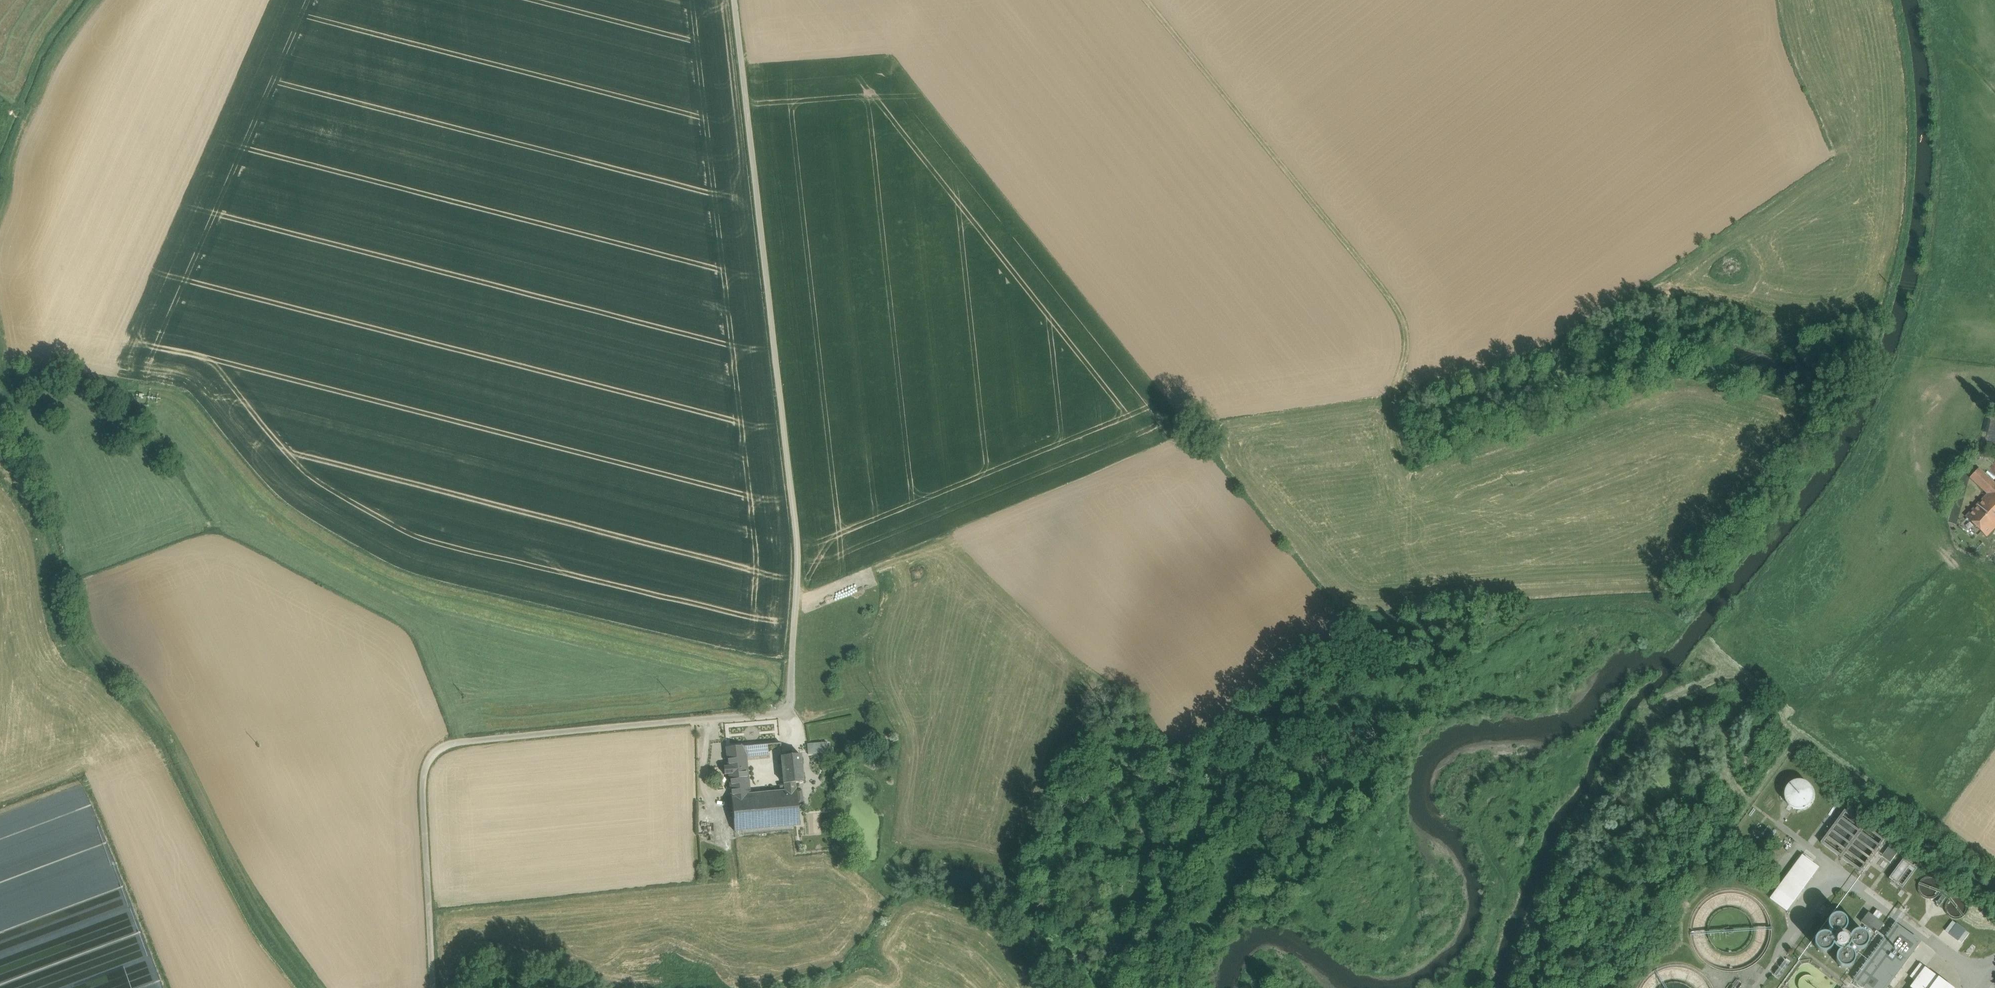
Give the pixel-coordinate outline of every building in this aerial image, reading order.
[(1979,468),(1970,478),(1987,494),(1994,486),(1994,484),(1979,468)] [(1982,499),(1994,511),(1994,486),(1987,494),(1982,499)] [(1982,499),(1966,517),(1987,536),(1994,527),(1994,511),(1982,499)] [(778,719),(724,724),(726,749),(752,747),(767,745),(781,744),(778,719)] [(827,743),(807,744),(808,755),(828,753),(827,743)] [(767,745),(752,747),(753,757),(768,756),(767,745)] [(752,747),(726,749),(731,796),(749,795),(745,758),(753,757),(752,747)] [(800,755),(781,756),(783,784),(784,784),(785,791),(786,799),(797,798),(795,783),(803,782),(800,755)] [(1813,806),(1811,781),(1791,783),(1793,808),(1813,806)] [(749,795),(731,796),(733,821),(787,817),(786,799),(785,791),(749,795)] [(787,817),(733,821),(734,831),(800,826),(797,798),(786,799),(787,817)] [(1897,853),(1889,847),(1881,857),(1890,863),(1897,853)] [(1802,855),(1787,876),(1804,888),(1819,868),(1802,855)] [(1915,872),(1900,862),(1886,881),(1900,892),(1915,872)] [(1804,888),(1787,876),(1770,899),(1787,911),(1804,888)] [(1883,924),(1868,913),(1861,922),(1876,934),(1883,924)] [(1835,928),(1837,931),(1841,933),(1845,933),(1849,931),(1852,928),(1853,925),(1852,921),(1851,918),(1847,916),(1844,915),(1840,915),(1837,917),(1835,920),(1834,924),(1835,928)] [(1868,931),(1864,930),(1859,932),(1857,935),(1856,940),(1857,945),(1860,948),(1864,949),(1869,948),(1872,946),(1874,942),(1874,938),(1873,935),(1871,932),(1868,931)] [(1838,938),(1839,941),(1839,946),(1842,949),(1847,949),(1853,949),(1857,945),(1856,940),(1857,935),(1853,932),(1849,931),(1845,933),(1841,933),(1838,938)] [(1832,934),(1830,933),(1826,934),(1823,936),(1821,940),(1821,944),(1823,949),(1826,951),(1832,952),(1836,950),(1839,946),(1839,941),(1838,938),(1836,935),(1832,934)] [(1853,949),(1847,949),(1843,952),(1842,956),(1842,961),(1844,964),(1848,968),(1853,968),(1858,965),(1861,962),(1861,956),(1860,953),(1857,950),(1853,949)] [(1920,964),(1910,977),(1915,981),(1910,987),(1911,987),(1953,987),(1920,964)] [(1891,976),(1881,969),(1878,974),(1887,981),(1891,976)] [(1887,981),(1878,974),(1872,981),(1882,987),(1887,981)]
